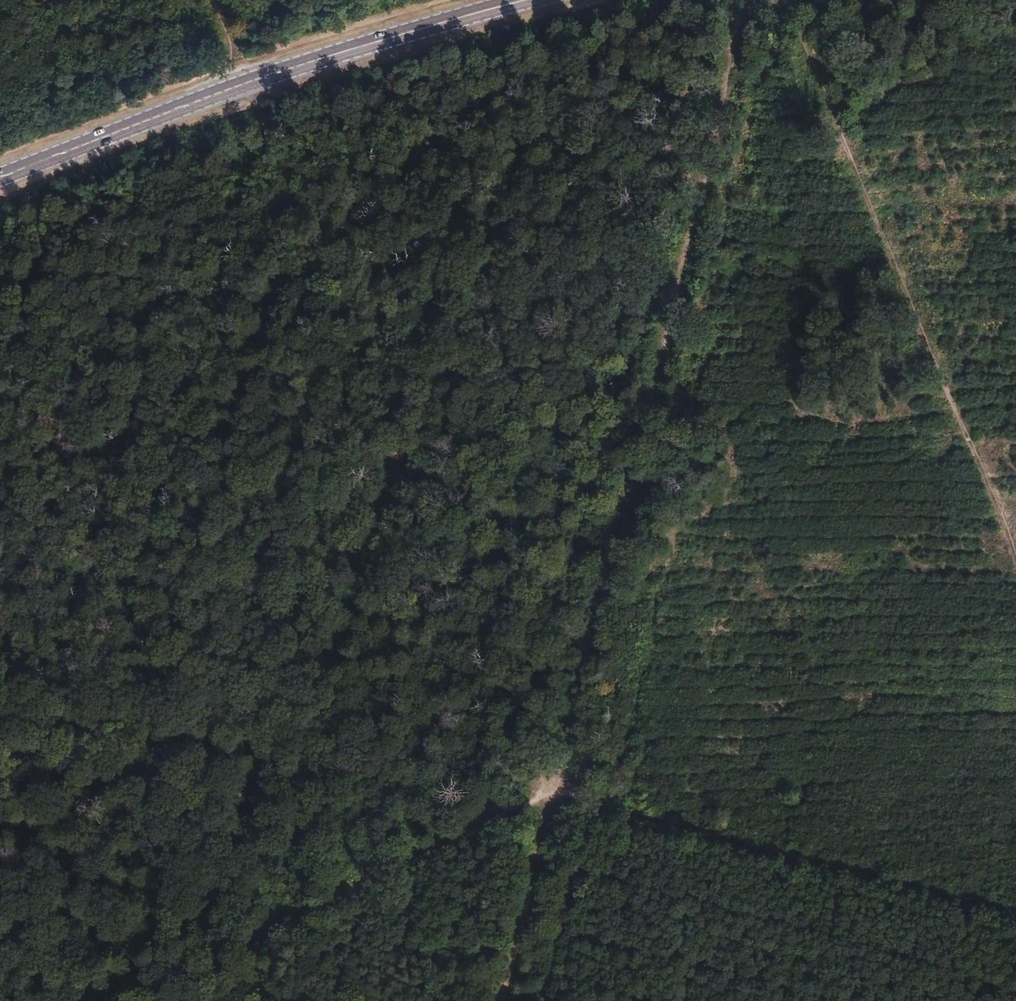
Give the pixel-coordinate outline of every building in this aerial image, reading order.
[(358,872),(346,876),(348,881),(360,876),(358,872)]
